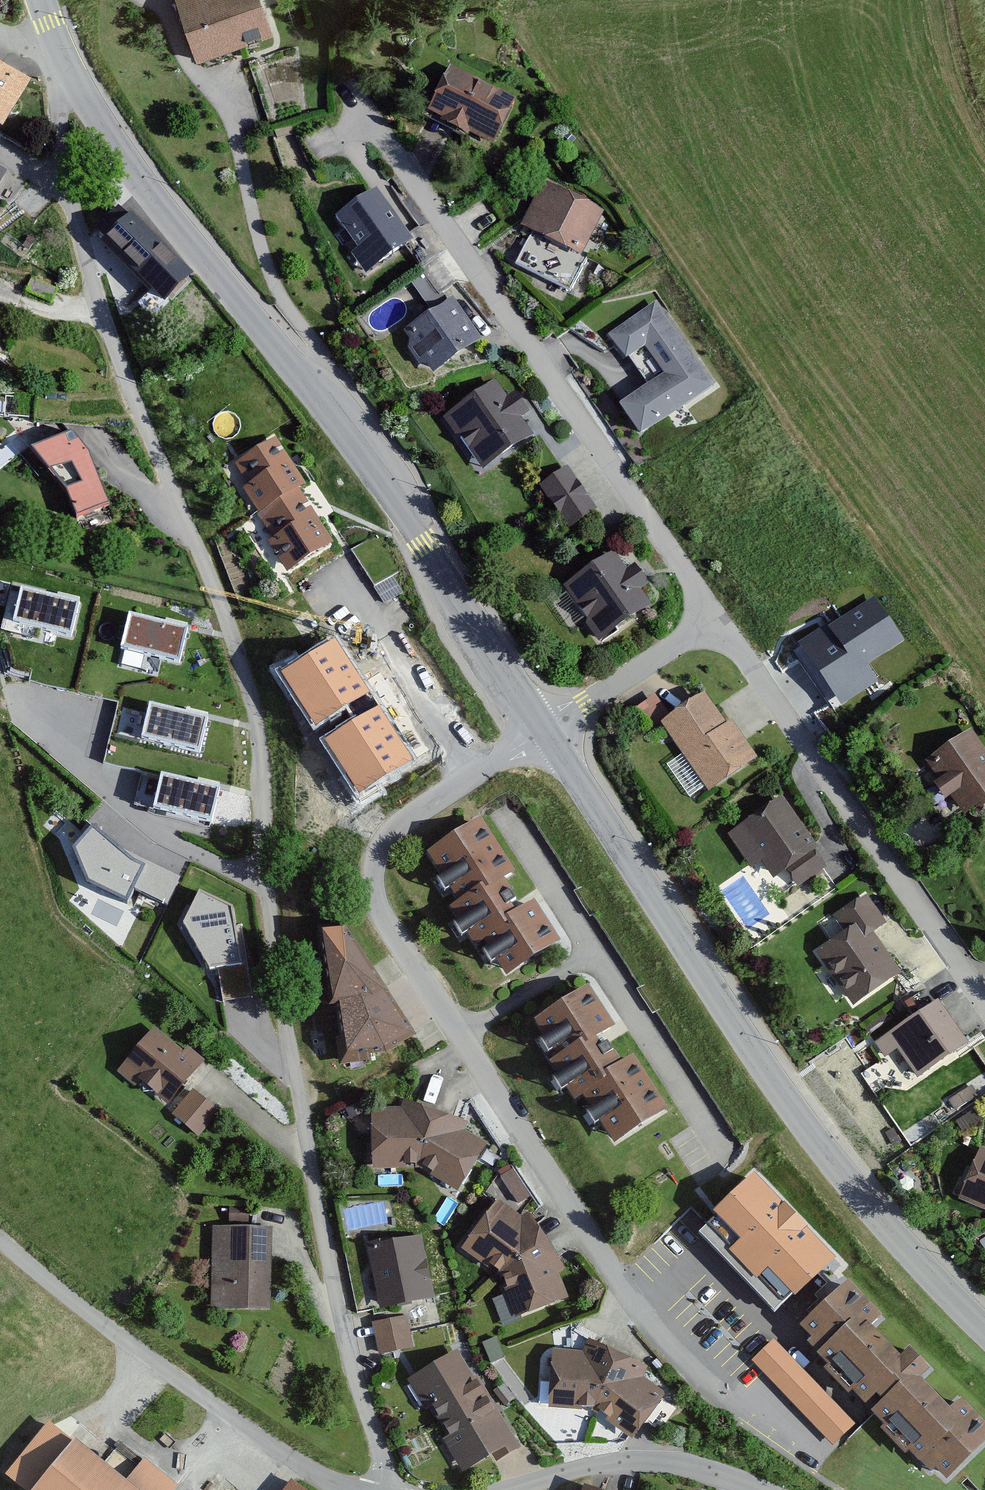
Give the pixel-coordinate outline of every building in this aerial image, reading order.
[(194,63),(270,41),(258,0),(174,0),(194,63)] [(28,79),(0,61),(0,124),(28,79)] [(493,147),(514,101),(445,71),(424,116),(493,147)] [(580,262),(602,217),(542,189),(518,233),(580,262)] [(409,244),(373,192),(335,217),(351,241),(343,248),(361,275),(409,244)] [(185,275),(129,217),(97,250),(154,308),(185,275)] [(475,344),(449,302),(399,336),(425,374),(475,344)] [(714,390),(656,309),(605,333),(622,360),(643,347),(660,374),(614,409),(635,441),(714,390)] [(443,419),(479,472),(529,437),(518,423),(527,413),(511,392),(499,400),(490,385),(443,419)] [(76,518),(106,508),(88,461),(64,434),(24,452),(48,479),(76,518)] [(299,493),(273,442),(227,467),(254,518),(299,493)] [(592,513),(563,471),(536,491),(562,531),(592,513)] [(313,512),(299,493),(254,518),(264,541),(313,512)] [(284,576),(332,546),(313,512),(264,541),(284,576)] [(621,573),(612,556),(562,590),(595,639),(643,609),(633,591),(643,583),(633,566),(621,573)] [(77,599),(22,587),(15,617),(70,630),(77,599)] [(902,641),(873,597),(801,644),(842,706),(879,682),(867,663),(902,641)] [(131,613),(124,642),(178,655),(185,625),(131,613)] [(369,692),(335,638),(282,671),(316,725),(369,692)] [(721,725),(703,696),(657,723),(704,792),(755,758),(730,719),(721,725)] [(205,716),(152,702),(144,731),(198,746),(205,716)] [(413,760),(379,705),(326,739),(360,793),(413,760)] [(971,734),(926,757),(937,775),(924,782),(935,803),(949,797),(957,815),(984,799),(984,756),(971,734)] [(217,785),(163,772),(156,800),(211,813),(217,785)] [(796,889),(823,872),(776,802),(725,837),(744,867),(757,857),(772,880),(784,871),(796,889)] [(509,875),(475,824),(418,857),(450,904),(484,878),(489,886),(509,875)] [(132,860),(93,826),(77,844),(89,875),(126,894),(141,864),(132,860)] [(489,886),(484,878),(450,904),(444,909),(471,944),(511,915),(489,886)] [(232,905),(200,889),(184,922),(210,967),(240,963),(232,905)] [(850,1010),(900,979),(873,938),(884,928),(866,899),(835,919),(845,932),(813,955),(850,1010)] [(471,944),(501,982),(552,943),(525,905),(511,915),(471,944)] [(333,1008),(339,1071),(397,1057),(412,1039),(340,928),(314,932),(321,1008),(333,1008)] [(609,1027),(584,991),(527,1024),(550,1058),(590,1037),(609,1027)] [(918,1077),(969,1042),(939,998),(875,1042),(885,1058),(897,1048),(918,1077)] [(200,1065),(153,1031),(117,1075),(165,1108),(200,1065)] [(543,1065),(566,1105),(578,1099),(602,1086),(597,1073),(609,1067),(590,1037),(550,1058),(543,1065)] [(607,1150),(662,1114),(626,1059),(609,1067),(597,1073),(602,1086),(578,1099),(607,1150)] [(220,1112),(191,1094),(173,1118),(201,1137),(220,1112)] [(398,1112),(367,1109),(367,1176),(416,1172),(456,1194),(485,1146),(464,1134),(466,1125),(401,1102),(398,1112)] [(979,1150),(953,1201),(984,1217),(984,1153),(979,1150)] [(501,1175),(516,1203),(533,1194),(518,1166),(501,1175)] [(827,1253),(754,1178),(703,1227),(776,1303),(827,1253)] [(496,1279),(510,1321),(566,1302),(558,1275),(563,1272),(526,1214),(520,1218),(496,1203),(458,1249),(496,1279)] [(268,1316),(271,1232),(212,1229),(209,1315),(268,1316)] [(429,1302),(422,1240),(365,1250),(374,1309),(429,1302)] [(877,1322),(845,1288),(792,1334),(826,1370),(867,1332),(877,1322)] [(410,1350),(405,1320),(370,1324),(375,1355),(410,1350)] [(867,1332),(826,1370),(819,1376),(843,1401),(850,1394),(869,1421),(915,1382),(923,1372),(903,1350),(892,1360),(867,1332)] [(649,1370),(588,1340),(579,1351),(547,1349),(541,1407),(586,1409),(632,1440),(659,1397),(643,1381),(649,1370)] [(851,1423),(773,1341),(754,1358),(833,1440),(851,1423)] [(486,1395),(457,1354),(409,1379),(434,1426),(486,1395)] [(984,1443),(984,1429),(960,1397),(941,1410),(915,1382),(869,1421),(921,1475),(932,1470),(941,1480),(984,1443)] [(463,1475),(515,1445),(486,1395),(434,1426),(463,1475)] [(68,1442),(28,1489),(174,1489),(175,1488),(140,1460),(123,1484),(68,1442)] [(287,1482),(280,1489),(297,1489),(287,1482)]
